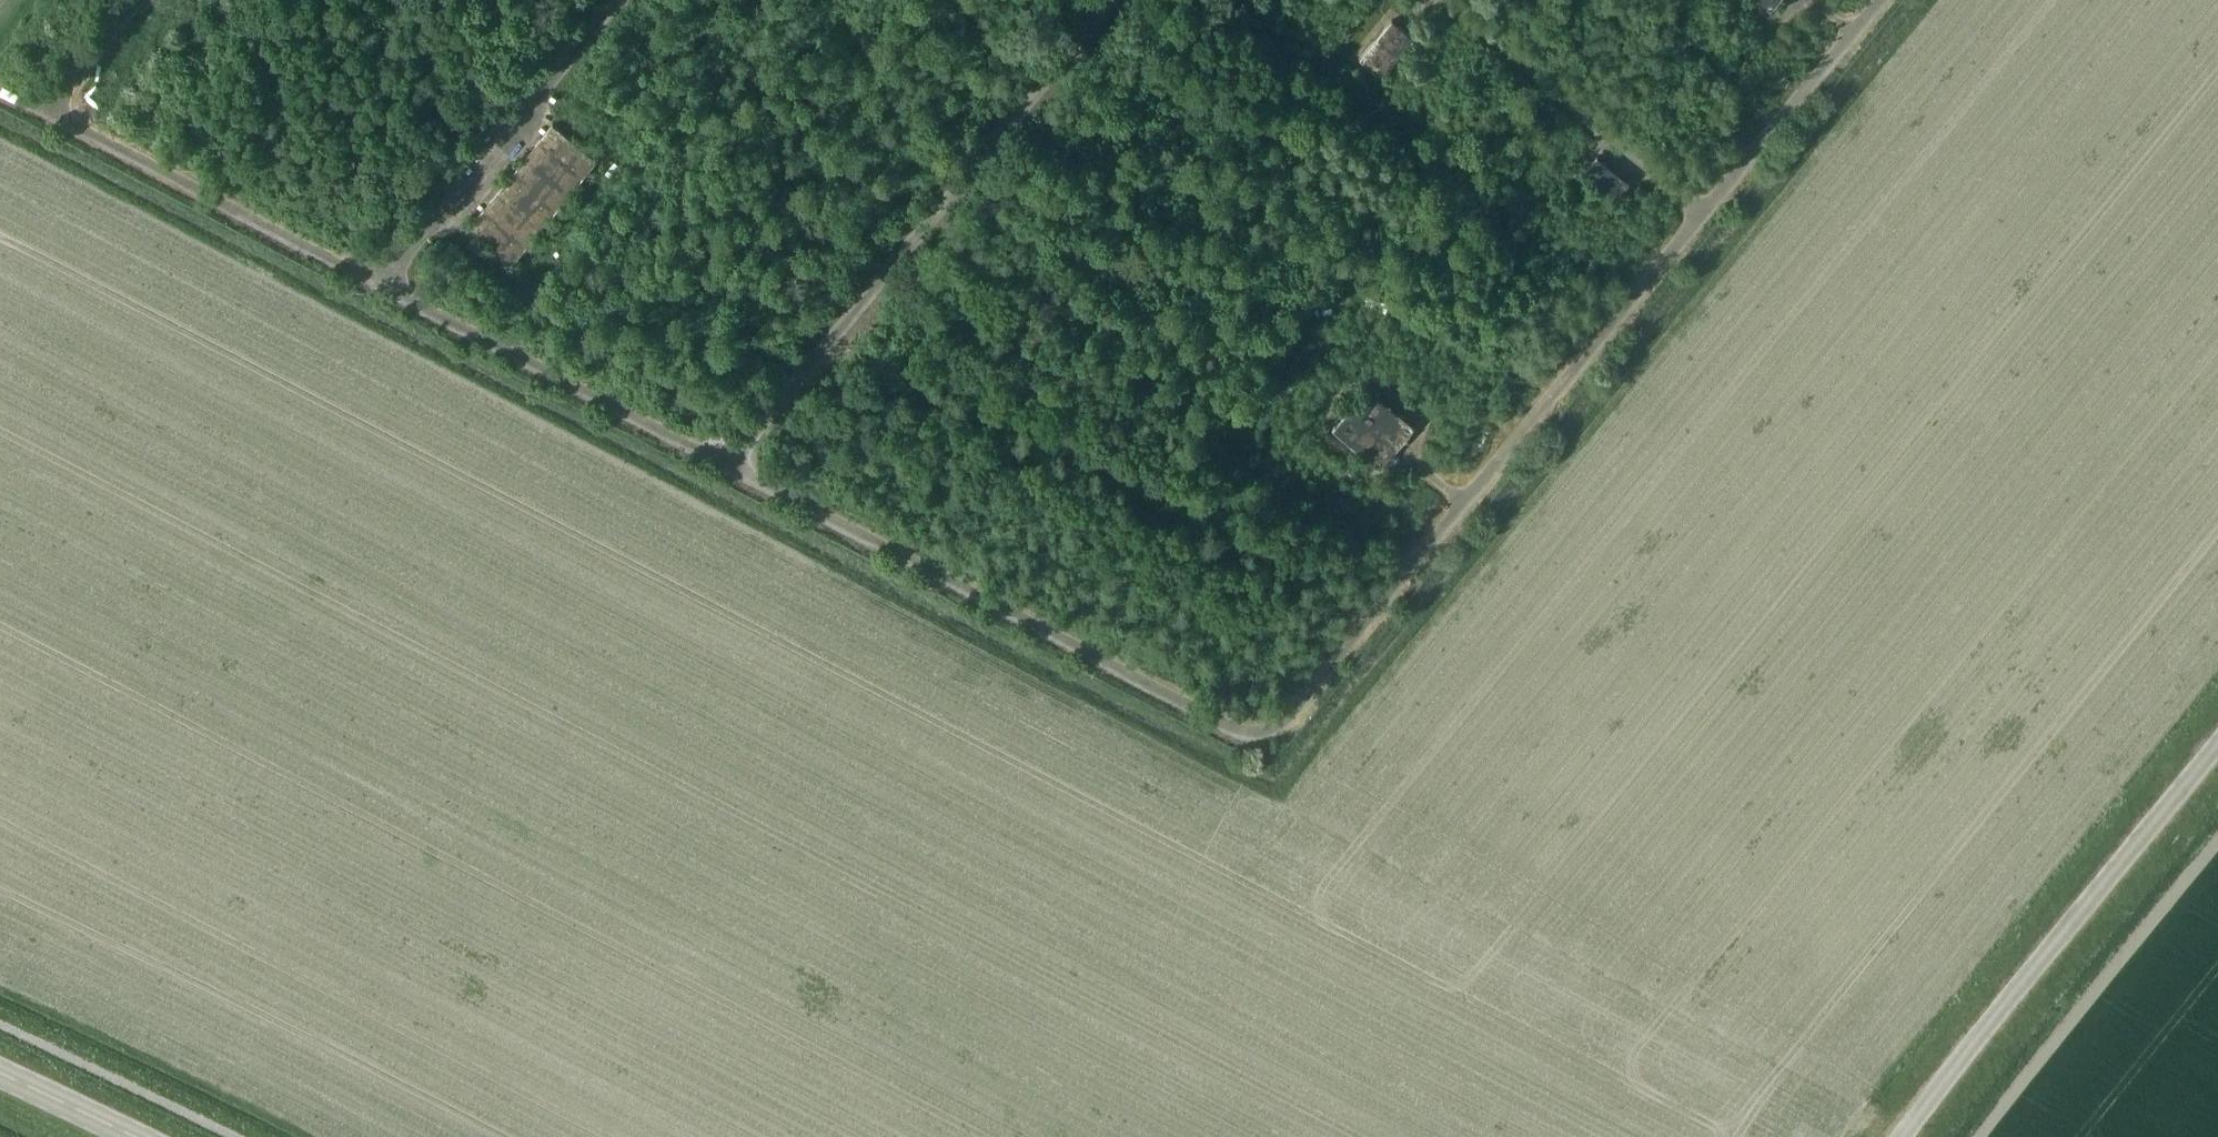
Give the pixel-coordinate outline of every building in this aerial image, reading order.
[(1767,16),(1780,0),(1748,0),(1767,16)] [(1411,42),(1388,24),(1356,63),(1378,81),(1411,42)] [(594,165),(549,128),(463,233),(508,270),(594,165)] [(1626,187),(1594,160),(1579,178),(1611,204),(1626,187)] [(1377,474),(1412,432),(1404,425),(1406,423),(1400,419),(1399,420),(1363,391),(1329,434),(1377,474)]
